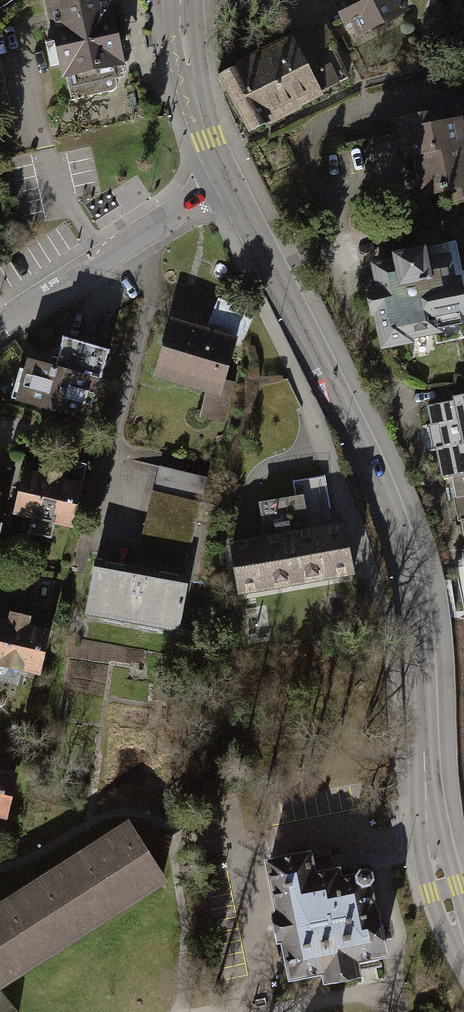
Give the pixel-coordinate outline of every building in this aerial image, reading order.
[(50,5),(66,88),(130,76),(116,0),(77,0),(50,5)] [(345,22),(351,19),(358,33),(410,7),(406,0),(333,0),(345,22)] [(219,72),(248,128),(349,75),(333,44),(336,43),(326,23),(295,39),(293,34),(219,72)] [(396,116),(405,157),(412,155),(421,195),(449,189),(451,201),(463,198),(463,125),(462,115),(444,119),(441,107),(396,116)] [(367,259),(372,282),(363,284),(369,316),(373,315),(380,348),(414,341),(413,337),(434,333),(436,343),(463,338),(463,270),(461,271),(455,239),(429,244),(428,239),(389,247),(391,254),(367,259)] [(244,344),(177,323),(162,372),(229,393),(244,344)] [(30,362),(18,403),(90,423),(110,354),(67,342),(59,370),(30,362)] [(428,405),(444,475),(452,473),(463,523),(463,393),(453,396),(454,399),(428,405)] [(25,449),(10,512),(71,527),(86,463),(25,449)] [(217,476),(160,464),(138,569),(95,560),(83,617),(183,638),(217,476)] [(272,544),(236,550),(244,597),(362,577),(354,528),(315,535),(309,501),(266,509),(272,544)] [(0,620),(0,672),(43,683),(56,634),(0,620)] [(3,819),(15,772),(0,769),(0,818),(3,819)] [(0,900),(0,982),(164,881),(127,822),(0,900)] [(298,851),(257,857),(277,985),(377,970),(360,863),(301,872),(298,851)]
